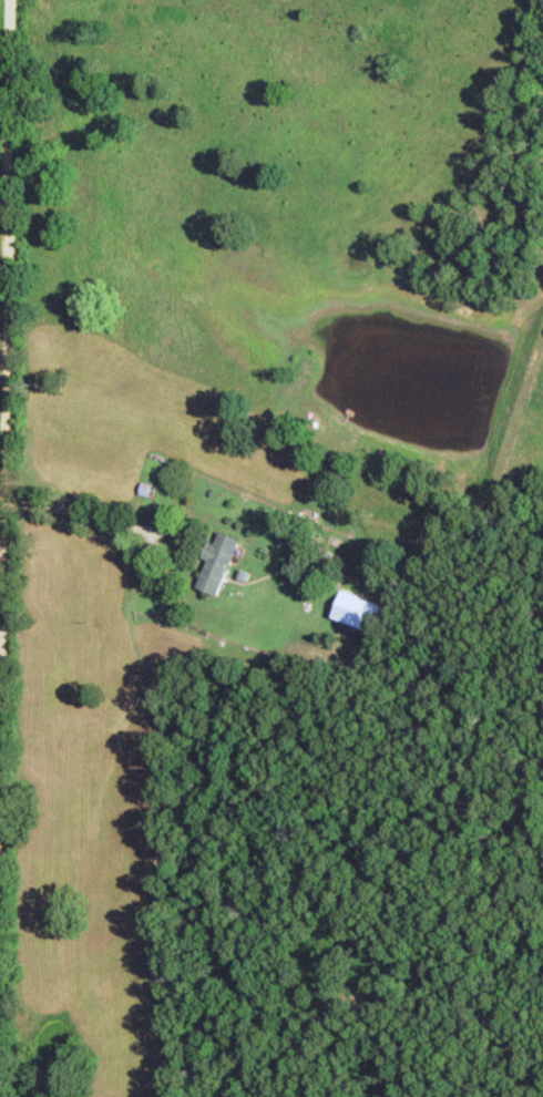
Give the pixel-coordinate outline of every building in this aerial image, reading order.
[(211,600),(234,544),(212,535),(206,548),(201,546),(194,562),(200,565),(189,592),(211,600)]
